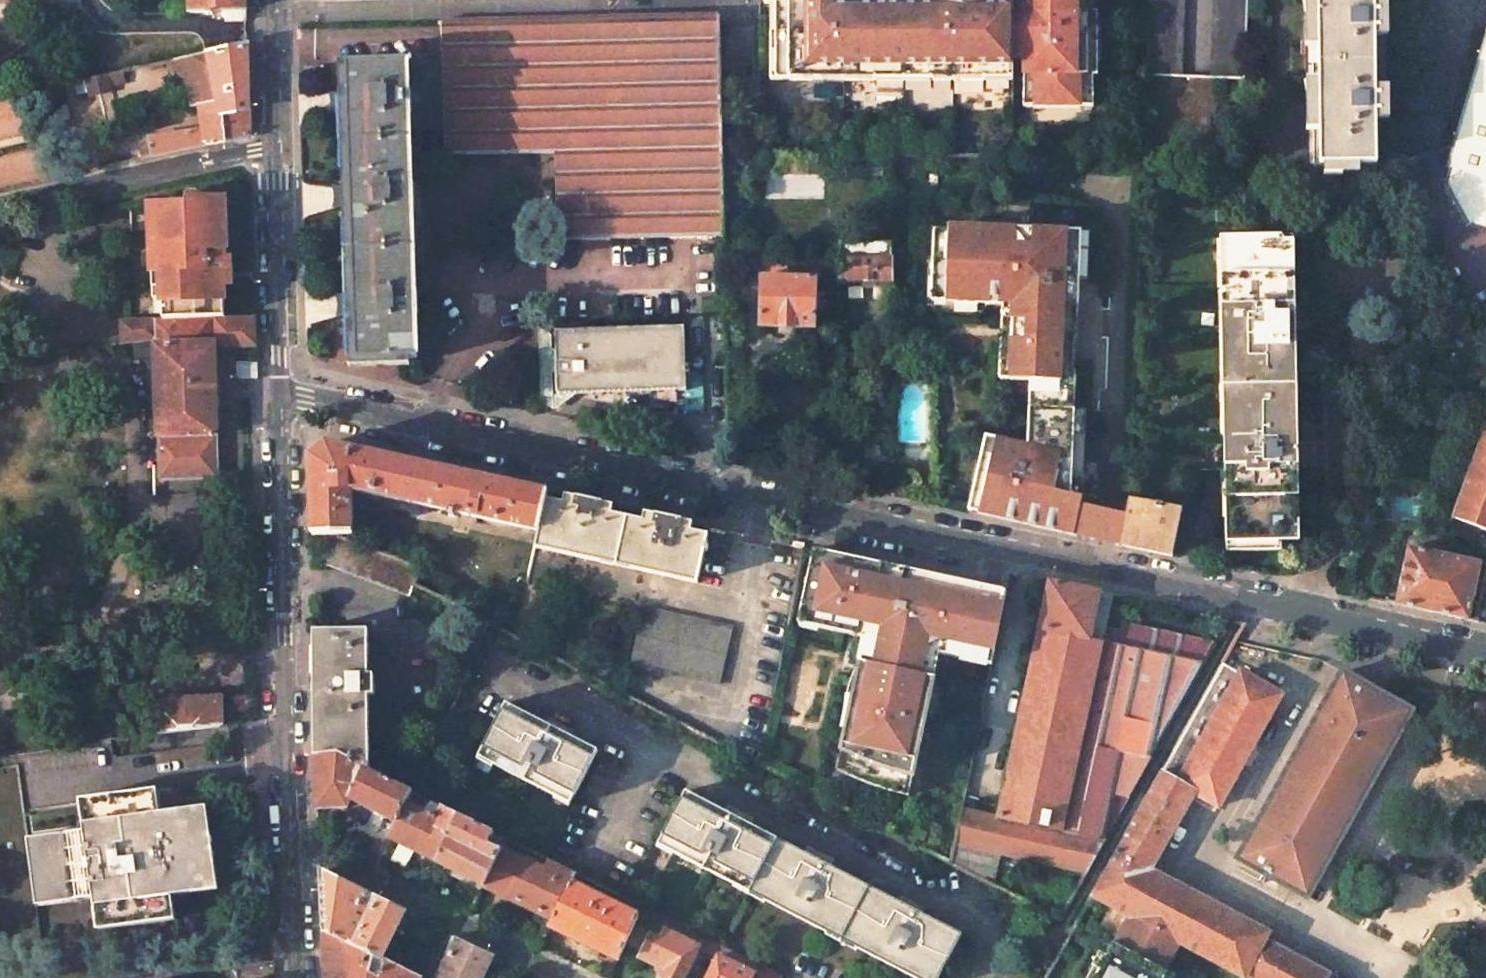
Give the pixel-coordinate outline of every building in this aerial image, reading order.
[(188,13),(246,12),(245,0),(188,0),(188,13)] [(836,4),(835,9),(848,9),(847,0),(765,0),(765,6),(770,6),(774,6),(836,4)] [(1029,8),(1013,8),(1013,57),(1024,58),(1023,93),(1035,94),(1035,104),(1078,106),(1078,95),(1092,95),(1092,76),(1096,76),(1096,61),(1093,61),(1093,57),(1093,27),(1095,27),(1096,27),(1096,14),(1093,14),(1093,0),(1029,0),(1029,8)] [(1145,74),(1146,76),(1177,77),(1180,0),(1148,0),(1145,74)] [(1214,78),(1244,79),(1247,0),(1217,0),(1214,78)] [(1305,9),(1306,106),(1307,166),(1382,165),(1381,120),(1384,119),(1388,119),(1387,63),(1386,7),(1374,7),(1374,0),(1305,0),(1305,9)] [(781,89),(881,88),(881,74),(909,74),(936,74),(937,87),(985,86),(985,69),(1013,69),(1013,57),(1013,8),(1013,1),(983,2),(943,1),(931,2),(931,8),(918,8),(848,9),(835,9),(836,4),(774,6),(775,43),(771,43),(771,59),(781,60),(781,89)] [(633,18),(441,22),(442,61),(444,128),(444,155),(554,153),(556,240),(721,236),(723,236),(722,157),(718,16),(633,18)] [(128,40),(134,66),(166,59),(160,33),(128,40)] [(1448,172),(1453,173),(1448,190),(1470,231),(1485,237),(1485,41),(1448,172)] [(247,44),(208,52),(218,103),(200,105),(202,130),(148,139),(150,150),(151,158),(249,138),(248,91),(247,44)] [(781,89),(781,60),(771,59),(771,89),(781,89)] [(407,62),(347,64),(348,92),(349,102),(349,111),(352,189),(352,198),(352,204),(355,297),(355,306),(355,312),(356,320),(357,360),(397,359),(417,358),(416,315),(418,315),(417,291),(415,291),(412,212),(417,212),(418,206),(414,206),(413,182),(411,183),(410,129),(444,128),(442,61),(407,62)] [(985,86),(1013,86),(1013,69),(985,69),(985,86)] [(123,71),(106,75),(109,87),(125,83),(123,71)] [(881,88),(910,87),(909,74),(881,74),(881,88)] [(910,87),(937,87),(936,74),(909,74),(910,87)] [(106,75),(86,79),(90,97),(111,92),(109,87),(106,75)] [(1023,93),(1023,104),(1035,104),(1035,94),(1023,93)] [(150,150),(134,154),(136,162),(151,158),(150,150)] [(159,243),(160,271),(163,270),(163,319),(210,317),(209,285),(209,276),(209,263),(211,263),(210,254),(212,254),(212,200),(187,200),(187,204),(161,206),(161,243),(159,243)] [(1030,381),(1027,448),(985,439),(970,512),(1005,520),(1010,521),(1050,529),(1094,539),(1107,542),(1119,545),(1125,516),(1100,509),(1102,458),(1084,457),(1071,457),(1072,409),(1074,373),(1072,372),(1073,338),(1075,338),(1076,306),(1077,279),(1078,232),(988,228),(988,233),(933,232),(930,301),(984,303),(984,300),(1012,300),(1010,380),(1030,381)] [(1292,237),(1220,238),(1226,551),(1281,550),(1281,541),(1298,541),(1292,237)] [(891,242),(837,242),(838,281),(893,281),(893,279),(892,257),(891,257),(891,242)] [(821,258),(763,257),(763,277),(816,279),(821,279),(821,258)] [(763,277),(760,277),(759,327),(814,328),(816,279),(763,277)] [(1010,380),(1012,300),(984,300),(984,303),(984,305),(1002,305),(1000,380),(1010,380)] [(254,316),(213,317),(214,346),(254,344),(254,323),(254,316)] [(163,319),(155,319),(155,343),(158,462),(165,462),(215,460),(217,460),(214,346),(213,317),(210,317),(163,319)] [(155,319),(121,320),(122,344),(155,343),(155,319)] [(683,327),(555,332),(557,395),(686,391),(685,373),(688,373),(688,367),(685,367),(683,327)] [(1084,457),(1085,410),(1072,409),(1071,457),(1084,457)] [(1445,532),(1485,546),(1485,422),(1445,532)] [(330,444),(326,443),(310,456),(312,536),(330,535),(334,535),(353,535),(351,490),(449,512),(448,515),(454,516),(455,513),(477,518),(487,520),(538,531),(539,532),(546,500),(548,492),(527,488),(504,482),(492,480),(480,477),(367,452),(357,450),(347,448),(330,444)] [(166,479),(216,477),(215,460),(165,462),(166,479)] [(575,506),(546,500),(539,532),(536,548),(696,583),(704,551),(707,551),(708,546),(705,544),(707,536),(680,530),(681,521),(667,518),(656,516),(654,524),(600,512),(602,504),(589,501),(576,499),(575,506)] [(1125,516),(1119,545),(1146,551),(1172,556),(1181,509),(1128,500),(1125,516)] [(420,567),(334,535),(330,535),(321,562),(409,595),(410,595),(413,585),(414,585),(420,567)] [(1480,564),(1408,548),(1395,605),(1467,620),(1480,564)] [(859,686),(853,714),(844,712),(844,717),(844,723),(844,728),(844,733),(840,752),(850,754),(845,776),(861,783),(871,786),(891,793),(892,793),(893,793),(894,793),(895,794),(896,794),(897,794),(898,794),(899,794),(900,795),(901,795),(902,795),(903,795),(904,795),(905,796),(906,796),(907,796),(908,796),(939,654),(962,659),(990,666),(1005,592),(901,569),(886,566),(870,562),(811,550),(798,612),(818,616),(816,627),(831,631),(833,621),(852,625),(875,630),(863,686),(859,686)] [(1100,592),(1049,581),(1038,631),(1089,641),(1102,644),(1112,595),(1100,592)] [(732,628),(643,609),(630,665),(720,684),(732,628)] [(795,623),(816,627),(818,616),(798,612),(795,623)] [(368,675),(368,630),(339,630),(322,631),(313,631),(313,668),(314,756),(337,755),(367,769),(369,771),(369,754),(368,696),(371,696),(371,675),(368,675)] [(1089,641),(1038,631),(998,817),(1062,830),(1102,644),(1089,641)] [(1203,663),(1102,644),(1062,830),(1105,837),(1203,663)] [(1231,668),(1222,664),(1161,772),(1180,783),(1239,673),(1231,668)] [(1280,695),(1240,672),(1239,673),(1180,783),(1194,793),(1217,806),(1218,806),(1280,695)] [(1251,832),(1237,858),(1306,897),(1412,711),(1386,696),(1342,672),(1317,716),(1251,832)] [(229,702),(229,715),(243,715),(243,710),(248,709),(248,698),(233,698),(231,700),(229,702)] [(172,700),(153,701),(153,704),(153,736),(220,726),(220,699),(172,700)] [(545,723),(506,703),(477,759),(491,767),(492,764),(555,797),(554,799),(569,806),(598,751),(545,723)] [(153,704),(127,704),(128,739),(153,736),(153,704)] [(845,776),(850,754),(840,752),(836,773),(845,776)] [(367,769),(337,755),(314,756),(316,802),(316,810),(347,808),(350,800),(367,769)] [(425,775),(410,768),(401,788),(412,793),(416,796),(425,775)] [(369,771),(367,769),(350,800),(360,805),(397,824),(407,804),(412,793),(401,788),(369,772),(369,771)] [(1161,772),(1092,896),(1132,917),(1181,944),(1232,972),(1244,977),(1265,939),(1268,933),(1150,870),(1191,798),(1194,793),(1180,783),(1161,772)] [(157,789),(80,800),(84,832),(28,840),(37,907),(94,900),(98,928),(175,919),(172,895),(218,890),(207,808),(160,813),(157,789)] [(685,791),(656,847),(671,855),(672,852),(734,885),(733,887),(762,903),(764,900),(827,933),(826,935),(855,950),(856,948),(914,977),(938,977),(961,935),(932,919),(821,861),(710,804),(685,791)] [(416,796),(412,793),(407,804),(422,811),(427,801),(416,796)] [(1217,806),(1194,793),(1191,798),(1214,812),(1217,806)] [(462,818),(440,807),(435,817),(422,811),(407,804),(397,824),(389,839),(436,862),(439,863),(462,818)] [(998,817),(962,810),(955,843),(1000,853),(1086,873),(1105,837),(1062,830),(998,817)] [(493,834),(462,818),(439,863),(441,864),(483,885),(500,850),(501,848),(505,839),(493,834)] [(385,848),(367,839),(357,860),(375,868),(385,848)] [(537,855),(505,839),(501,848),(533,863),(537,855)] [(1000,853),(955,843),(951,863),(992,884),(1000,853)] [(574,874),(548,861),(544,868),(533,863),(501,848),(500,850),(483,885),(552,919),(570,882),(574,874)] [(353,945),(381,959),(404,912),(365,893),(320,872),(320,880),(322,930),(353,945)] [(638,916),(570,882),(552,919),(548,927),(617,960),(638,916)] [(703,938),(661,917),(656,927),(665,931),(699,947),(703,938)] [(1132,917),(1116,945),(1114,944),(1100,969),(1095,966),(1088,977),(1165,977),(1167,973),(1165,972),(1181,944),(1132,917)] [(322,930),(325,977),(420,977),(419,977),(381,959),(353,945),(322,930)] [(665,931),(661,940),(651,936),(640,956),(659,966),(665,969),(662,975),(669,977),(684,977),(699,947),(665,931)] [(458,938),(440,973),(438,977),(482,977),(493,955),(458,938)] [(1332,975),(1265,939),(1244,977),(1330,977),(1332,975)] [(757,964),(722,947),(717,956),(752,973),(757,964)] [(717,956),(706,977),(750,977),(752,973),(717,956)] [(757,964),(752,973),(750,977),(780,977),(781,977),(757,964)]
